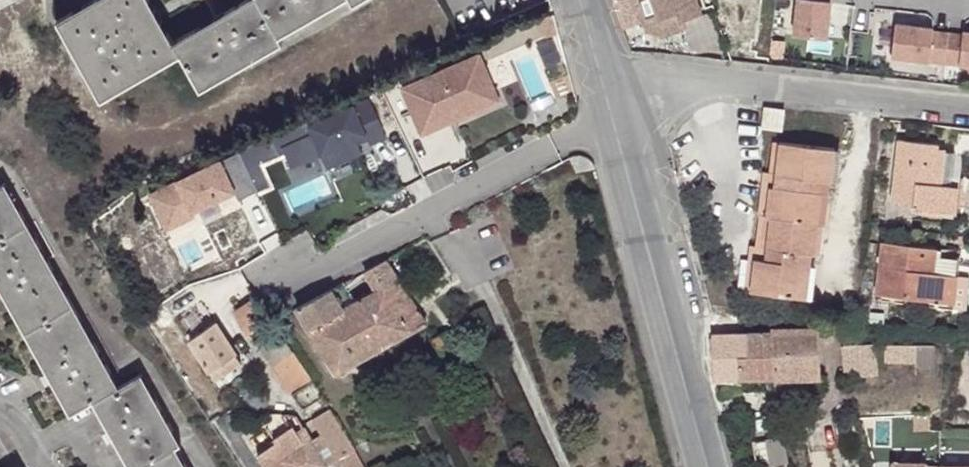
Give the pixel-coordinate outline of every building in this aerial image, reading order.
[(175,40),(152,0),(91,0),(58,18),(105,100),(182,57),(202,91),(285,46),(281,39),(350,1),(354,6),(366,0),(250,0),(175,40)] [(622,30),(641,23),(668,12),(663,0),(613,0),(622,30)] [(668,12),(641,23),(648,38),(663,42),(688,32),(685,24),(705,17),(698,0),(663,0),(668,12)] [(794,37),(826,41),(831,2),(828,2),(828,0),(798,0),(794,37)] [(895,21),(892,54),(968,63),(968,29),(963,29),(963,32),(933,29),(933,26),(895,21)] [(476,51),(399,86),(421,133),(498,96),(476,51)] [(366,97),(306,124),(309,132),(279,146),(288,167),(319,153),(325,167),(359,152),(355,143),(353,138),(363,133),(366,138),(368,142),(384,135),(366,97)] [(768,110),(768,115),(766,130),(784,130),(785,110),(768,110)] [(366,138),(363,133),(353,138),(355,143),(366,138)] [(958,173),(959,149),(943,147),(942,141),(901,139),(896,203),(916,205),(915,208),(962,211),(964,174),(958,173)] [(773,261),(784,144),(778,143),(774,177),(768,176),(762,248),(756,248),(751,293),(759,294),(762,260),(773,261)] [(838,148),(784,144),(773,261),(762,260),(759,294),(815,298),(819,253),(823,253),(828,192),(824,191),(826,181),(835,181),(838,148)] [(235,201),(256,192),(237,152),(149,194),(165,228),(193,215),(191,211),(218,198),(217,195),(229,189),(235,201)] [(73,410),(95,398),(134,466),(190,466),(177,445),(183,440),(142,370),(122,382),(7,181),(0,184),(0,283),(73,410)] [(223,207),(235,201),(229,189),(217,195),(218,198),(223,207)] [(947,308),(968,309),(968,275),(962,275),(963,256),(940,254),(940,247),(886,243),(882,297),(948,301),(947,308)] [(424,324),(385,259),(363,271),(375,292),(357,303),(344,282),(296,308),(334,374),(424,324)] [(278,358),(291,350),(253,295),(232,309),(268,364),(273,362),(278,358)] [(881,303),(947,308),(948,301),(882,297),(881,303)] [(233,353),(212,321),(189,336),(209,369),(233,353)] [(769,331),(771,377),(771,379),(819,376),(817,327),(769,328),(769,331)] [(739,332),(741,378),(771,377),(769,331),(739,332)] [(713,380),(741,378),(739,332),(711,333),(713,380)] [(913,361),(913,344),(881,345),(881,363),(913,361)] [(931,345),(913,344),(913,361),(930,362),(931,345)] [(873,345),(841,346),(843,377),(874,375),(873,345)] [(273,362),(289,389),(309,377),(291,350),(278,358),(273,362)] [(319,393),(309,377),(289,389),(301,406),(319,393)] [(338,466),(361,466),(353,448),(354,447),(328,408),(312,419),(321,434),(303,444),(292,425),(272,437),(274,441),(255,453),(264,466),(324,466),(334,461),(338,466)] [(764,441),(769,466),(776,466),(786,466),(781,439),(764,441)] [(751,442),(756,466),(769,466),(764,441),(751,442)]
